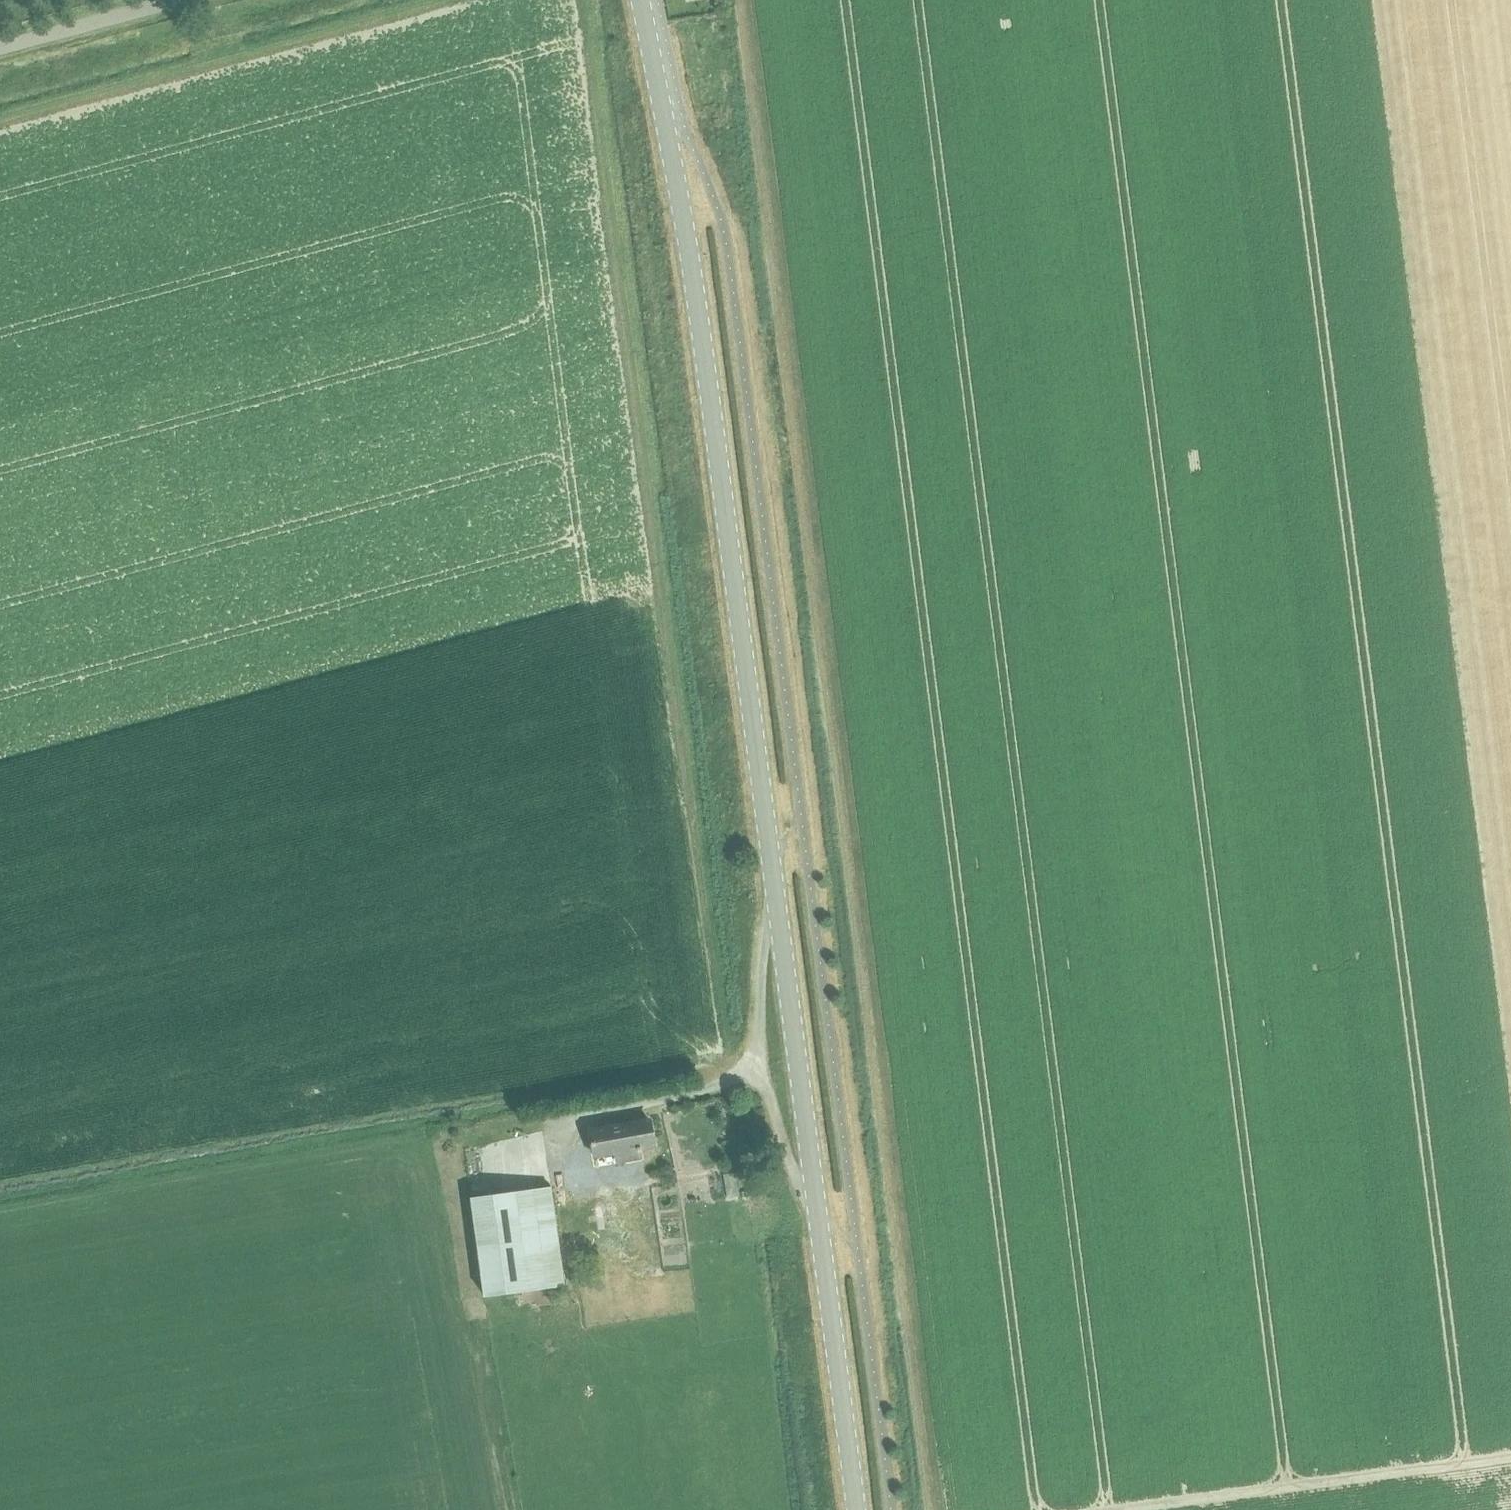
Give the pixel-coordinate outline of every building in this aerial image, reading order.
[(655,1147),(651,1121),(621,1126),(621,1127),(591,1132),(595,1156),(624,1151),(626,1161),(641,1159),(639,1149),(655,1147)] [(734,1172),(722,1174),(726,1198),(738,1196),(734,1172)] [(471,1196),(483,1296),(563,1286),(551,1186),(471,1196)] [(617,1259),(661,1251),(651,1189),(606,1196),(617,1259)]
